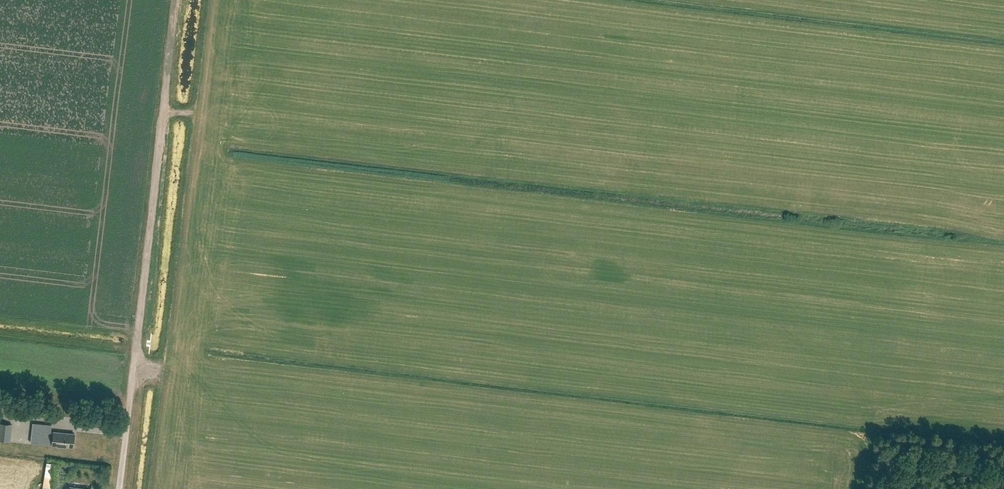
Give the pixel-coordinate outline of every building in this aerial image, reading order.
[(11,430),(12,424),(0,423),(0,439),(10,441),(11,430)] [(73,447),(75,434),(51,431),(52,425),(33,423),(31,442),(73,447)] [(57,464),(47,462),(43,488),(53,488),(57,464)]
